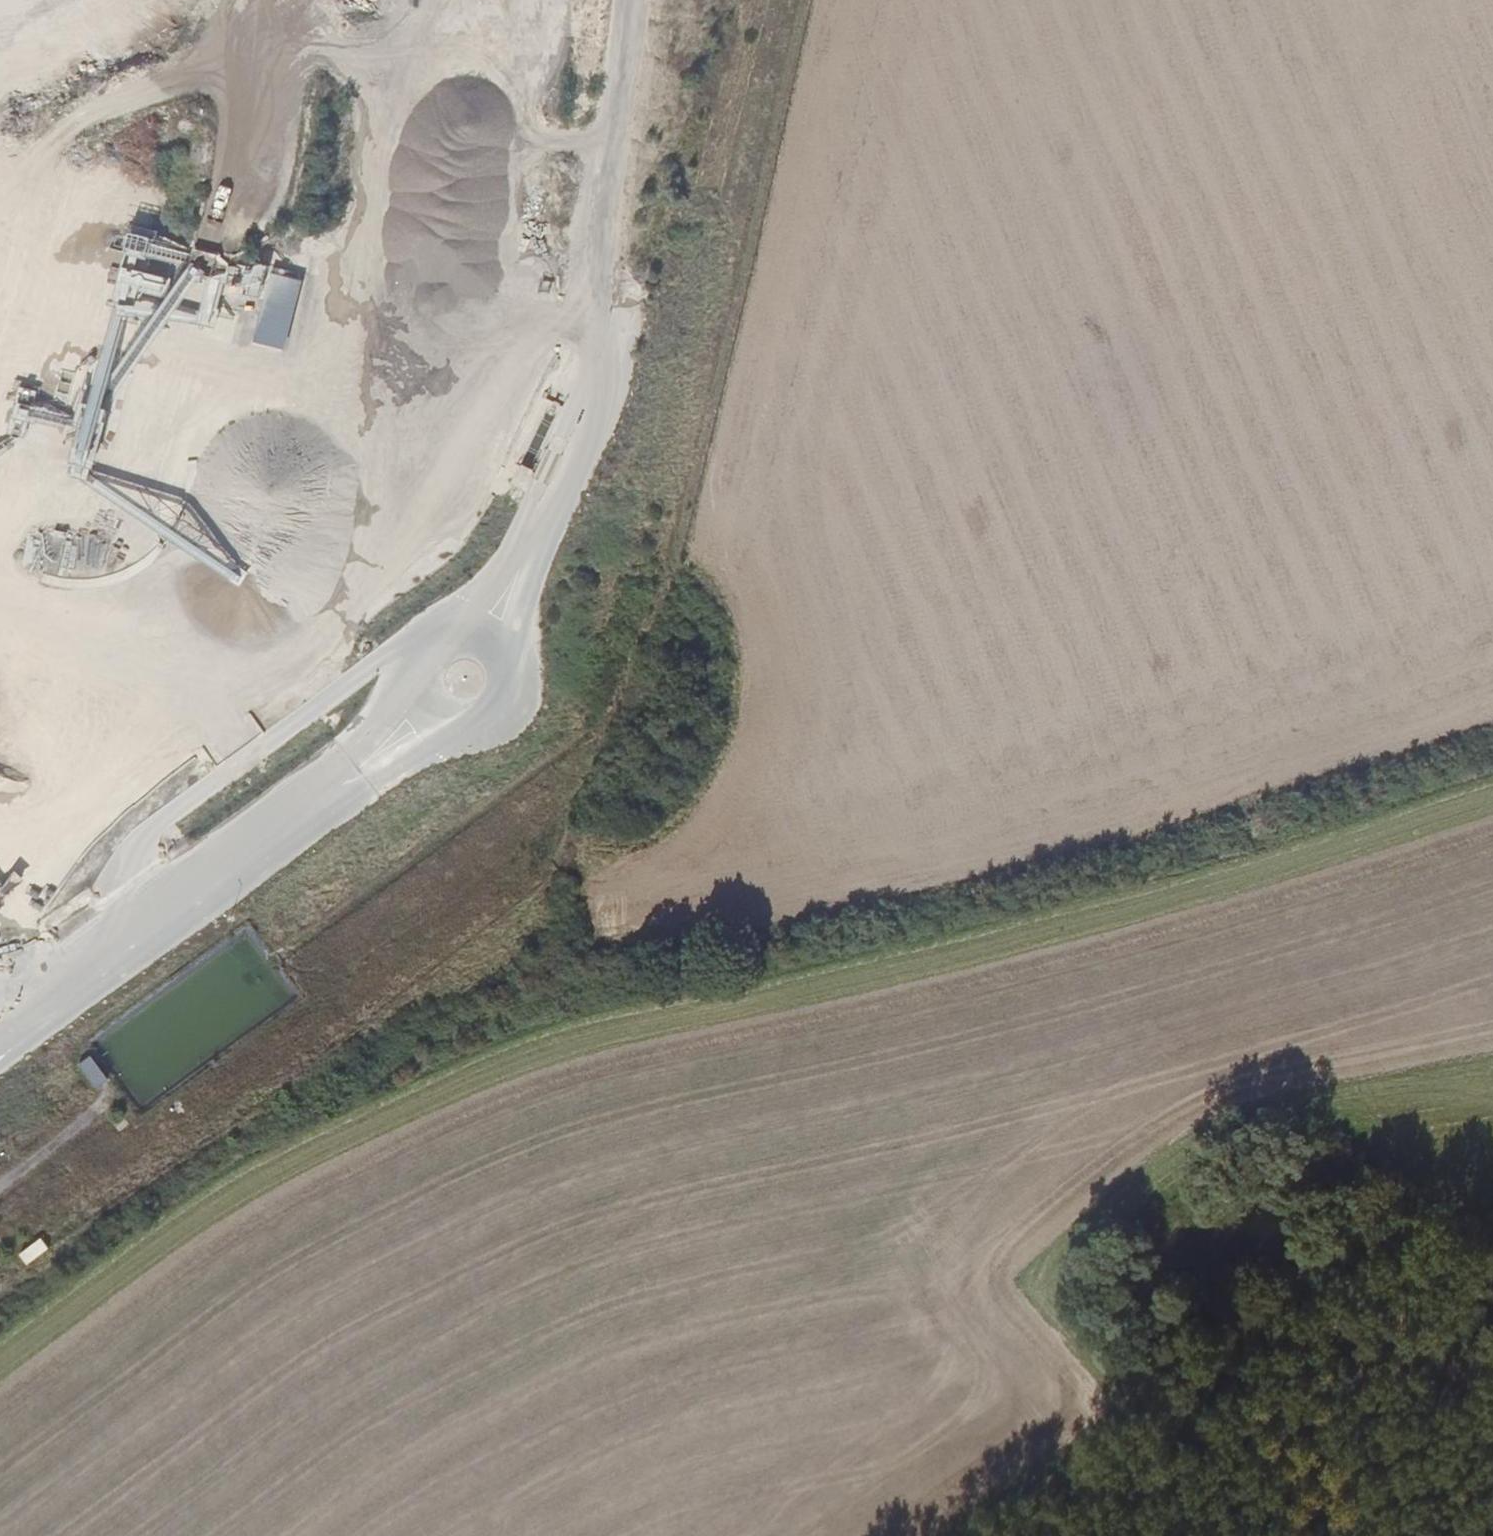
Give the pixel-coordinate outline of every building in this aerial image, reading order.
[(188,234),(130,234),(131,287),(169,287),(169,264),(189,264),(188,234)] [(256,339),(288,347),(306,278),(274,269),(256,339)]
